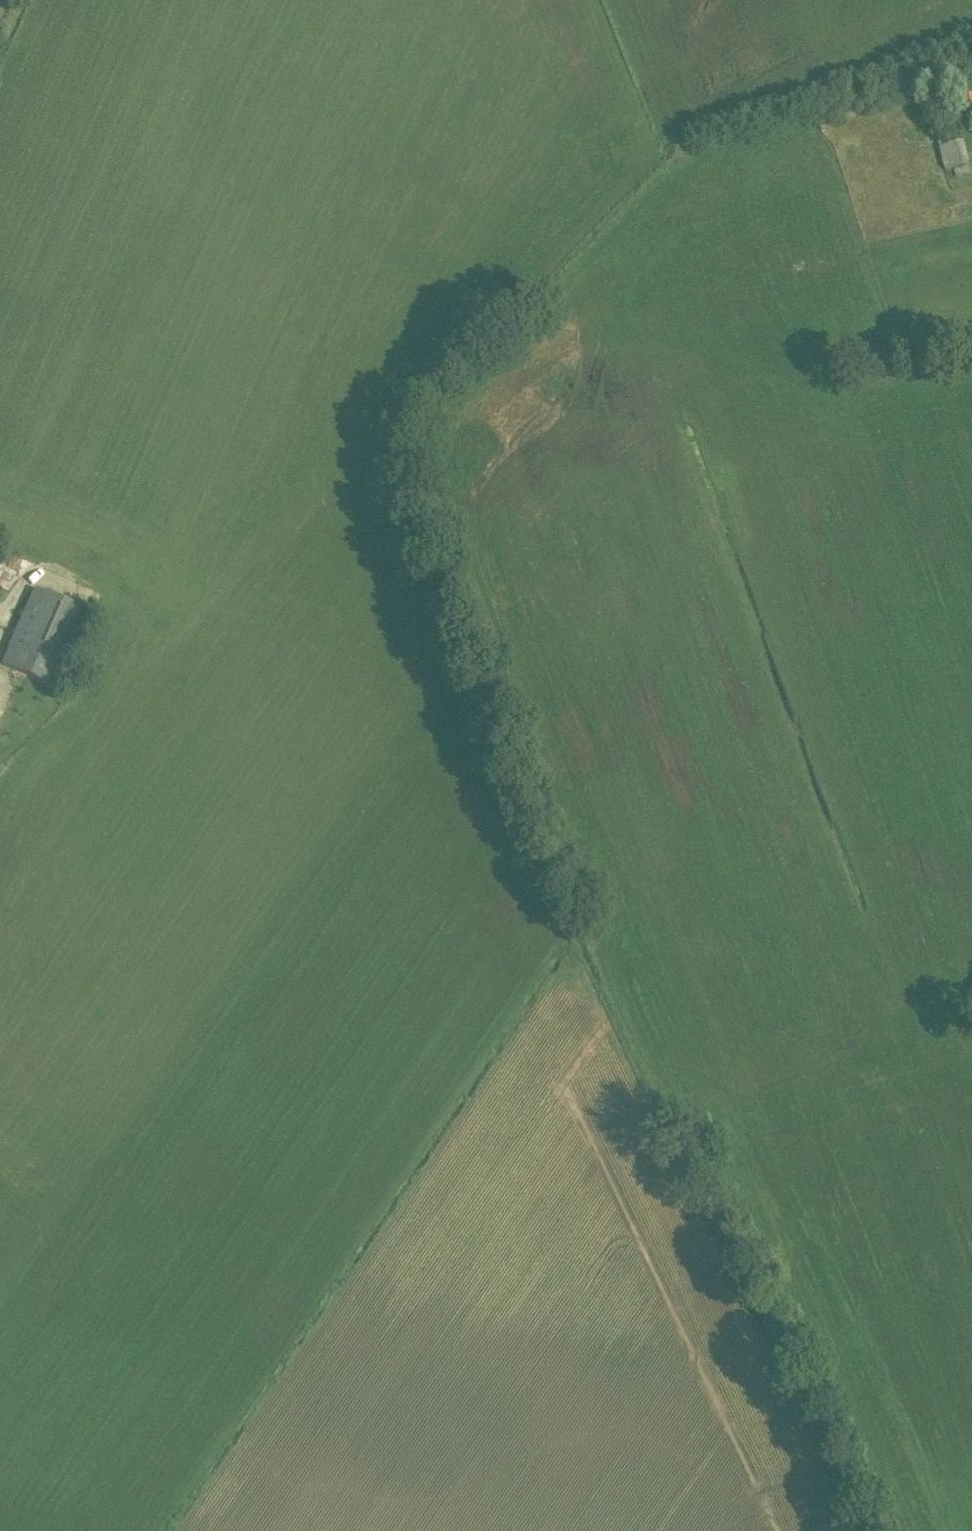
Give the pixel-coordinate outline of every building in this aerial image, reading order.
[(960,86),(962,99),(970,98),(971,106),(971,83),(960,86)] [(969,167),(970,166),(960,134),(937,140),(946,172),(952,170),(954,181),(971,177),(971,176),(969,167)] [(16,574),(0,567),(0,590),(7,593),(16,574)] [(93,615),(34,589),(0,664),(0,665),(59,691),(93,615)]
